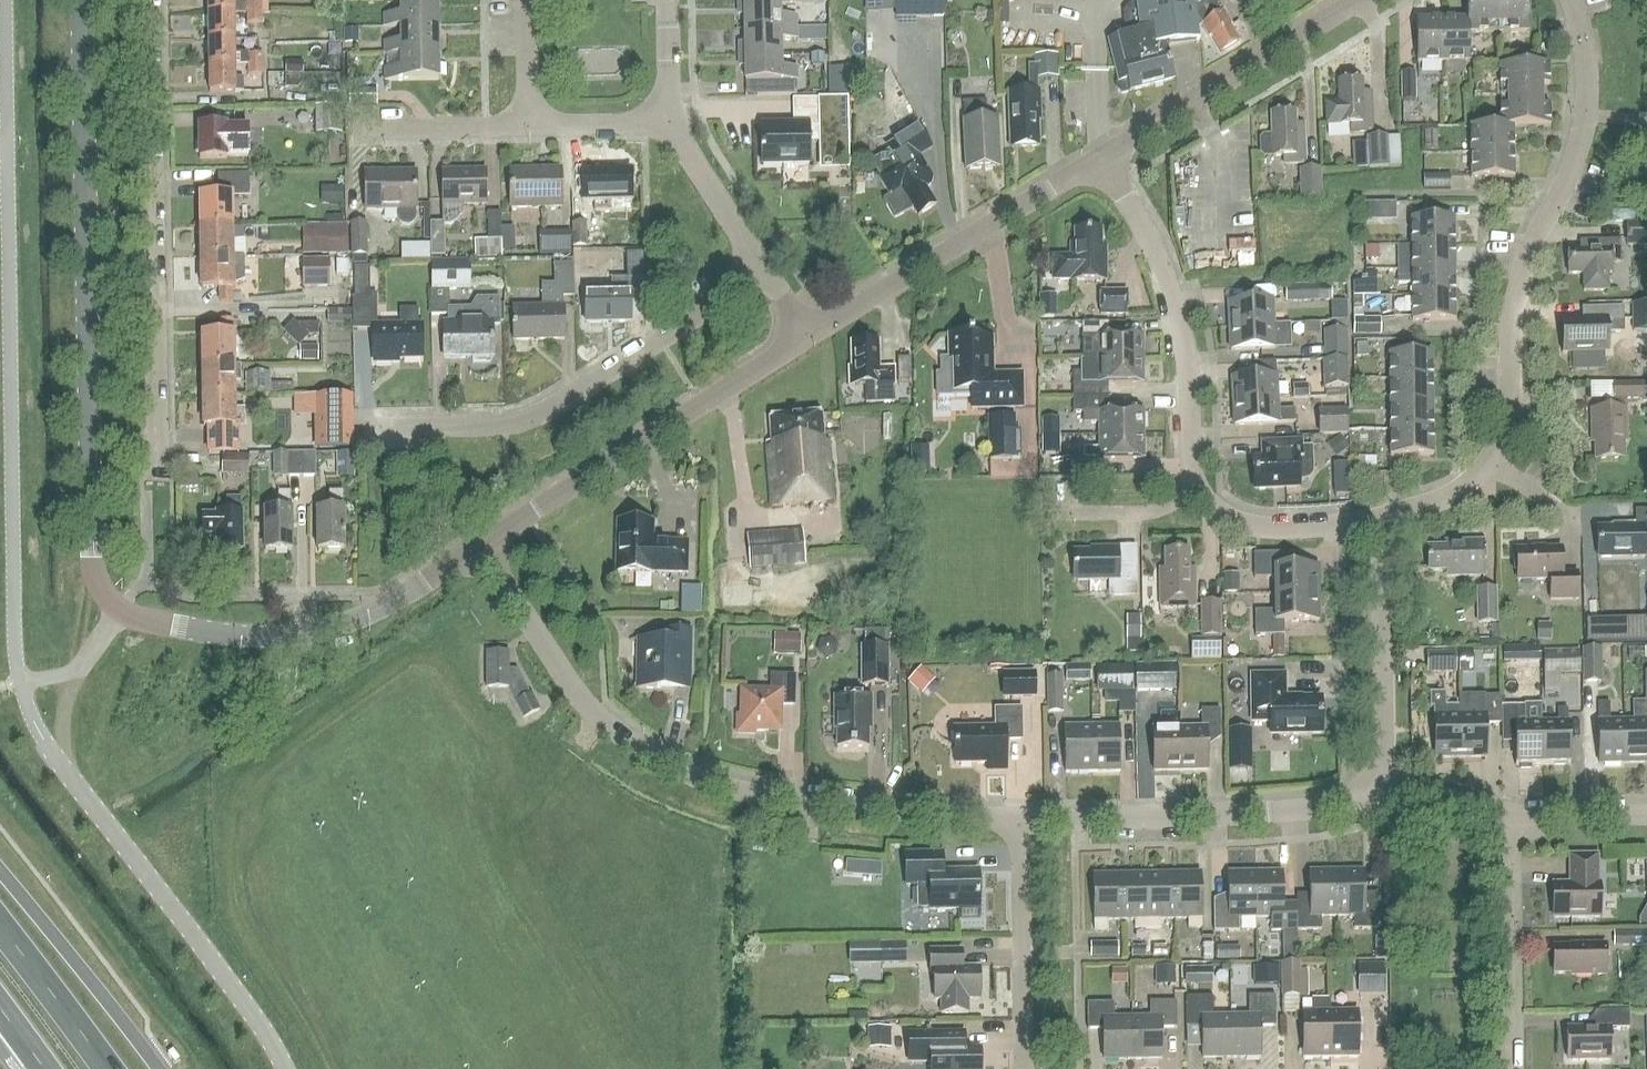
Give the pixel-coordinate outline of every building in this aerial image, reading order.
[(233,0),(207,0),(207,15),(233,14),(246,14),(246,15),(261,14),(261,4),(246,5),(246,3),(233,4),(233,0)] [(400,26),(436,25),(436,0),(399,0),(399,15),(383,16),(383,27),(400,27),(400,26)] [(943,0),(895,0),(895,18),(944,17),(943,0)] [(1137,5),(1128,5),(1123,12),(1125,36),(1107,41),(1118,82),(1116,84),(1118,90),(1122,92),(1130,90),(1130,91),(1173,79),(1165,49),(1167,49),(1168,45),(1168,43),(1194,36),(1195,39),(1198,38),(1197,28),(1195,0),(1137,0),(1137,5)] [(1229,26),(1231,25),(1223,11),(1217,0),(1195,0),(1197,28),(1201,25),(1209,38),(1211,37),(1220,52),(1238,41),(1229,26)] [(1467,20),(1467,33),(1468,33),(1498,32),(1497,0),(1466,0),(1467,20)] [(1498,32),(1528,32),(1528,0),(1497,0),(1498,32)] [(744,17),(745,30),(795,29),(795,17),(780,18),(780,3),(738,4),(739,17),(744,17)] [(233,14),(207,15),(208,41),(234,40),(233,14)] [(261,14),(246,15),(247,24),(262,24),(261,14)] [(1416,63),(1442,62),(1442,20),(1416,20),(1416,63)] [(1468,62),(1468,33),(1467,33),(1467,20),(1442,20),(1442,62),(1468,62)] [(400,26),(400,27),(400,42),(384,42),(384,54),(400,54),(400,53),(437,52),(436,25),(400,26)] [(811,41),(811,28),(797,29),(797,42),(811,41)] [(739,46),(739,56),(780,55),(780,41),(795,41),(795,29),(745,30),(745,46),(739,46)] [(344,30),(344,43),(359,43),(359,30),(344,30)] [(263,55),(249,55),(249,52),(234,52),(234,40),(208,41),(208,67),(235,66),(235,65),(248,65),(248,66),(263,66),(263,55)] [(400,53),(400,54),(401,69),(384,69),(384,81),(438,80),(437,52),(400,53)] [(746,82),(757,82),(757,96),(797,96),(797,69),(780,69),(780,55),(739,56),(739,68),(746,68),(746,82)] [(1034,56),(1035,64),(1036,64),(1037,78),(1058,77),(1057,55),(1034,56)] [(285,61),(285,73),(303,74),(303,62),(285,61)] [(1540,85),(1549,84),(1549,65),(1499,66),(1500,96),(1540,95),(1540,85)] [(235,78),(235,66),(208,67),(209,93),(244,92),(243,78),(235,78)] [(263,66),(248,66),(248,77),(263,77),(263,66)] [(1415,74),(1401,74),(1401,100),(1415,100),(1415,74)] [(1326,125),(1351,124),(1351,132),(1372,131),(1371,92),(1363,92),(1362,80),(1338,81),(1339,102),(1325,103),(1326,125)] [(1037,91),(1026,92),(1008,92),(1010,147),(1039,145),(1038,120),(1040,120),(1039,91),(1037,91)] [(1550,126),(1549,106),(1540,106),(1540,95),(1500,96),(1500,125),(1500,126),(1513,126),(1550,126)] [(762,125),(762,164),(809,163),(808,142),(821,142),(821,159),(847,159),(847,170),(849,170),(848,98),(792,99),(793,125),(762,125)] [(965,170),(999,168),(997,119),(986,119),(985,101),(963,103),(964,120),(963,120),(965,170)] [(319,108),(319,135),(342,135),(342,108),(319,108)] [(1305,163),(1304,124),(1296,124),(1295,112),(1271,113),(1272,135),(1263,135),(1260,139),(1260,150),(1263,153),(1272,152),(1273,156),(1283,156),(1284,164),(1305,163)] [(1513,126),(1500,126),(1500,125),(1471,126),(1471,152),(1513,151),(1513,126)] [(199,126),(199,159),(226,159),(226,157),(248,157),(248,128),(226,128),(226,126),(199,126)] [(918,216),(935,205),(926,189),(925,187),(930,184),(931,177),(918,155),(930,147),(918,128),(886,147),(887,149),(870,160),(880,177),(878,178),(889,195),(882,199),(893,220),(914,210),(918,216)] [(1437,150),(1437,131),(1424,131),(1424,150),(1437,150)] [(1369,167),(1389,166),(1387,136),(1367,137),(1368,153),(1369,167)] [(1471,152),(1471,178),(1514,177),(1513,151),(1471,152)] [(1368,153),(1352,154),(1353,168),(1369,167),(1368,153)] [(1301,199),(1321,198),(1320,169),(1300,170),(1301,199)] [(631,203),(630,170),(581,171),(582,204),(595,204),(595,214),(610,213),(610,204),(631,203)] [(485,206),(484,172),(441,173),(442,226),(447,226),(451,225),(454,223),(459,217),(460,213),(461,210),(461,206),(485,206)] [(560,172),(510,173),(511,210),(561,209),(560,172)] [(1451,186),(1451,172),(1425,172),(1425,186),(1451,186)] [(416,210),(415,174),(364,175),(365,211),(397,210),(397,217),(399,222),(402,225),(406,227),(411,225),(414,222),(416,217),(416,210)] [(873,174),(863,174),(863,180),(863,184),(864,184),(873,184),(873,174)] [(200,227),(231,227),(231,199),(249,198),(248,176),(218,176),(218,199),(200,199),(200,227)] [(331,187),(331,204),(343,204),(343,187),(331,187)] [(1398,216),(1397,200),(1366,202),(1366,217),(1398,216)] [(501,241),(501,213),(487,214),(488,239),(474,240),(474,258),(502,258),(501,241)] [(1454,244),(1454,218),(1411,219),(1411,245),(1454,244)] [(1626,222),(1626,245),(1646,245),(1646,221),(1626,222)] [(352,264),(366,264),(365,224),(351,225),(352,256),(352,264)] [(317,227),(318,255),(348,254),(348,226),(317,227)] [(587,249),(586,226),(573,226),(574,250),(587,249)] [(231,227),(200,227),(201,257),(232,257),(231,240),(243,240),(243,228),(231,228),(231,227)] [(1106,256),(1102,256),(1101,230),(1075,230),(1075,243),(1070,243),(1070,256),(1053,256),(1053,279),(1071,279),(1071,281),(1106,280),(1106,256)] [(571,256),(571,235),(541,235),(541,256),(571,256)] [(1568,273),(1583,273),(1583,290),(1608,290),(1607,273),(1612,272),(1612,262),(1620,261),(1620,240),(1580,241),(1580,249),(1568,249),(1568,273)] [(515,243),(502,243),(503,252),(516,251),(515,243)] [(400,260),(411,260),(411,244),(400,244),(400,260)] [(1379,244),(1367,244),(1366,259),(1378,259),(1379,244)] [(1412,270),(1454,269),(1454,244),(1411,245),(1412,270)] [(641,273),(640,253),(627,253),(628,274),(641,273)] [(244,257),(232,257),(201,257),(201,290),(219,290),(219,304),(231,304),(231,290),(232,290),(232,287),(244,280),(244,257)] [(330,287),(330,274),(329,258),(302,258),(303,288),(330,287)] [(471,290),(470,260),(431,260),(431,290),(471,290)] [(514,340),(564,339),(563,297),(574,297),(573,263),(553,264),(554,283),(541,283),(541,307),(513,307),(514,340)] [(367,299),(367,267),(352,267),(352,299),(367,299)] [(1412,283),(1412,295),(1455,295),(1454,269),(1412,270),(1397,270),(1397,283),(1412,283)] [(603,292),(585,292),(585,323),(630,322),(630,292),(627,292),(627,278),(611,279),(611,292),(603,292)] [(1353,295),(1365,295),(1365,282),(1353,282),(1353,295)] [(657,295),(668,295),(668,284),(657,284),(657,295)] [(1331,300),(1331,285),(1286,286),(1286,302),(1331,300)] [(1127,314),(1127,291),(1100,291),(1100,314),(1127,314)] [(1412,321),(1455,321),(1455,295),(1412,295),(1412,321)] [(1363,307),(1363,296),(1353,296),(1353,307),(1363,307)] [(490,357),(493,357),(492,324),(499,324),(499,322),(498,303),(498,299),(477,300),(471,309),(449,309),(449,324),(443,324),(444,358),(472,357),(472,362),(490,362),(490,357)] [(1229,326),(1274,324),(1273,300),(1228,302),(1229,326)] [(1634,304),(1635,330),(1646,330),(1646,303),(1634,304)] [(1607,324),(1624,323),(1623,306),(1581,308),(1582,321),(1562,321),(1563,352),(1608,351),(1607,324)] [(374,359),(375,359),(375,363),(392,363),(392,358),(422,358),(421,325),(418,325),(418,309),(399,309),(400,325),(373,326),(374,359)] [(350,312),(326,312),(326,324),(351,323),(350,312)] [(1381,335),(1381,318),(1353,318),(1353,335),(1381,335)] [(1082,322),(1082,347),(1082,359),(1098,359),(1143,359),(1142,335),(1109,336),(1108,322),(1082,322)] [(202,336),(202,366),(233,366),(233,335),(231,335),(231,323),(220,323),(220,336),(202,336)] [(318,324),(296,324),(308,335),(318,335),(318,324)] [(1290,324),(1274,324),(1229,326),(1230,350),(1275,348),(1274,340),(1290,339),(1289,325),(1290,325),(1290,324)] [(1325,357),(1348,356),(1347,330),(1324,331),(1325,357)] [(955,395),(955,391),(971,391),(971,408),(1022,407),(1022,373),(992,374),(992,337),(972,337),(972,333),(948,333),(949,358),(941,358),(941,374),(936,374),(937,395),(955,395)] [(878,342),(851,342),(852,367),(849,368),(850,385),(865,384),(866,404),(895,403),(894,368),(879,368),(878,342)] [(1368,357),(1368,343),(1356,343),(1356,357),(1368,357)] [(318,346),(299,346),(299,362),(318,362),(318,346)] [(1432,379),(1432,353),(1389,353),(1389,379),(1432,379)] [(898,371),(911,371),(911,357),(897,358),(898,371)] [(1108,383),(1143,383),(1143,359),(1098,359),(1098,372),(1073,372),(1073,397),(1108,396),(1108,383)] [(1346,389),(1345,359),(1324,360),(1325,390),(1346,389)] [(242,365),(233,366),(202,366),(203,397),(234,396),(234,382),(243,382),(242,365)] [(293,382),(271,383),(271,374),(246,374),(246,396),(271,396),(271,395),(293,395),(293,382)] [(1232,377),(1233,401),(1277,399),(1276,375),(1232,377)] [(1389,379),(1390,405),(1432,404),(1432,379),(1389,379)] [(1615,409),(1591,410),(1591,430),(1594,430),(1595,459),(1624,458),(1624,441),(1627,441),(1626,409),(1625,409),(1625,398),(1646,398),(1646,382),(1614,383),(1614,399),(1615,399),(1615,409)] [(1292,385),(1293,398),(1308,398),(1308,384),(1292,385)] [(350,395),(316,395),(317,449),(350,448),(350,395)] [(235,408),(234,396),(203,397),(203,427),(208,426),(209,454),(239,454),(238,426),(245,426),(245,408),(235,408)] [(1143,434),(1143,411),(1108,411),(1108,396),(1073,397),(1073,412),(1083,412),(1083,423),(1099,422),(1099,435),(1143,434)] [(1278,423),(1295,422),(1295,409),(1278,409),(1277,399),(1233,401),(1234,425),(1278,423)] [(1390,405),(1390,430),(1433,429),(1432,404),(1390,405)] [(1320,434),(1348,433),(1347,410),(1319,411),(1320,434)] [(891,429),(891,412),(848,412),(848,449),(882,448),(882,429),(891,429)] [(821,413),(769,418),(771,442),(766,443),(771,507),(832,502),(827,437),(823,437),(821,413)] [(1011,416),(988,416),(989,432),(1011,431),(1011,416)] [(1059,427),(1042,427),(1042,436),(1059,436),(1059,427)] [(1390,456),(1433,455),(1433,429),(1390,430),(1390,456)] [(1099,459),(1144,458),(1143,434),(1099,435),(1099,447),(1083,447),(1083,458),(1099,458),(1099,459)] [(1329,443),(1337,456),(1349,447),(1340,435),(1329,443)] [(1059,436),(1042,436),(1042,445),(1059,445),(1059,436)] [(1310,473),(1310,468),(1309,448),(1302,448),(1302,440),(1261,442),(1262,458),(1253,459),(1254,488),(1298,487),(1298,477),(1302,477),(1307,476),(1310,473)] [(302,455),(302,477),(316,477),(316,454),(302,455)] [(353,478),(353,454),(339,454),(339,478),(353,478)] [(221,455),(222,473),(248,473),(248,456),(221,455)] [(287,478),(287,455),(273,455),(274,478),(287,478)] [(287,455),(287,478),(302,477),(302,455),(287,455)] [(1363,457),(1351,457),(1352,474),(1364,473),(1363,457)] [(1351,462),(1334,462),(1334,484),(1335,494),(1352,493),(1352,483),(1352,472),(1351,462)] [(911,465),(911,474),(929,474),(929,465),(911,465)] [(317,549),(344,549),(343,509),(343,491),(328,492),(329,509),(317,509),(317,549)] [(265,550),(291,550),(291,510),(290,510),(290,492),(278,492),(278,510),(264,510),(265,550)] [(203,534),(216,534),(216,551),(242,550),(242,514),(241,514),(241,497),(226,497),(227,514),(216,514),(216,515),(202,515),(203,534)] [(1646,549),(1646,510),(1635,510),(1635,524),(1613,524),(1613,527),(1597,527),(1597,558),(1644,557),(1644,550),(1646,549)] [(634,574),(653,574),(653,572),(687,573),(687,542),(660,541),(660,543),(652,543),(653,522),(617,521),(616,566),(634,567),(634,574)] [(806,565),(803,529),(747,534),(750,570),(806,565)] [(1446,576),(1484,576),(1483,541),(1445,542),(1445,547),(1427,547),(1427,571),(1446,571),(1446,576)] [(1137,596),(1137,565),(1118,565),(1118,548),(1102,548),(1103,551),(1074,552),(1074,580),(1109,580),(1109,596),(1137,596)] [(1578,599),(1577,572),(1562,573),(1561,548),(1517,549),(1517,580),(1550,579),(1550,600),(1578,599)] [(1195,607),(1194,569),(1188,569),(1189,550),(1165,551),(1165,569),(1160,569),(1160,607),(1195,607)] [(1319,593),(1318,566),(1283,567),(1283,553),(1254,553),(1254,578),(1274,577),(1274,594),(1319,593)] [(1239,573),(1223,573),(1223,592),(1239,593),(1239,573)] [(682,584),(681,611),(702,611),(702,585),(682,584)] [(1478,622),(1496,622),(1495,588),(1477,589),(1478,622)] [(1284,620),(1319,620),(1319,593),(1274,594),(1275,610),(1255,611),(1255,635),(1272,635),(1272,657),(1284,657),(1284,620)] [(1202,635),(1220,635),(1219,602),(1201,602),(1202,635)] [(1138,637),(1137,616),(1125,617),(1125,638),(1138,637)] [(1551,641),(1551,623),(1536,623),(1536,641),(1551,641)] [(1498,625),(1491,625),(1491,638),(1479,638),(1479,647),(1498,648),(1498,625)] [(862,649),(862,684),(887,684),(886,648),(884,648),(884,629),(864,630),(864,649),(862,649)] [(638,688),(673,689),(673,667),(688,667),(689,630),(669,630),(669,639),(629,638),(629,640),(645,640),(645,653),(639,653),(638,688)] [(774,634),(774,652),(800,653),(801,635),(774,634)] [(1220,637),(1191,638),(1191,660),(1221,659),(1220,637)] [(1503,647),(1503,662),(1516,661),(1515,647),(1503,647)] [(1600,649),(1583,650),(1583,682),(1601,681),(1600,649)] [(1459,673),(1473,673),(1473,650),(1459,650),(1459,673)] [(1580,673),(1579,650),(1543,652),(1544,674),(1580,673)] [(486,687),(508,687),(508,651),(486,652),(486,687)] [(1429,652),(1429,672),(1456,671),(1455,651),(1429,652)] [(1072,665),(1066,665),(1066,677),(1072,677),(1090,677),(1090,664),(1072,665)] [(1096,666),(1097,688),(1133,687),(1132,665),(1096,666)] [(1175,665),(1135,665),(1135,691),(1175,690),(1175,665)] [(936,679),(921,666),(907,682),(922,694),(936,679)] [(1646,672),(1646,684),(1646,702),(1633,702),(1634,720),(1623,720),(1624,763),(1646,763),(1646,672)] [(1003,697),(1034,697),(1034,673),(1003,673),(1003,697)] [(1251,675),(1251,721),(1270,721),(1270,734),(1321,733),(1321,698),(1291,698),(1291,696),(1281,696),(1281,675),(1285,675),(1285,674),(1251,675)] [(770,691),(741,690),(741,716),(737,716),(737,733),(754,733),(754,730),(780,731),(781,705),(794,705),(795,675),(771,675),(770,691)] [(1061,676),(1047,676),(1048,712),(1062,712),(1061,676)] [(1435,758),(1460,757),(1460,714),(1460,705),(1446,705),(1445,692),(1429,692),(1430,707),(1434,707),(1435,758)] [(539,709),(531,694),(515,701),(523,717),(539,709)] [(1460,714),(1460,757),(1486,757),(1485,724),(1500,724),(1499,695),(1485,696),(1473,696),(1460,696),(1460,705),(1460,714)] [(837,720),(837,747),(868,747),(868,720),(871,720),(871,697),(834,697),(834,720),(837,720)] [(1624,763),(1623,720),(1610,720),(1609,703),(1598,703),(1599,764),(1624,763)] [(1530,765),(1542,765),(1542,722),(1541,704),(1525,704),(1525,705),(1501,706),(1502,738),(1516,738),(1516,764),(1515,764),(1515,765),(1520,765),(1520,769),(1530,769),(1530,765)] [(995,709),(995,727),(954,728),(954,763),(986,763),(987,769),(1006,769),(1005,740),(1021,739),(1021,708),(995,709)] [(1180,728),(1180,770),(1207,770),(1206,738),(1220,737),(1220,709),(1201,710),(1201,728),(1180,728)] [(1558,722),(1542,722),(1542,765),(1570,764),(1570,763),(1568,763),(1567,709),(1557,709),(1558,722)] [(1092,772),(1091,726),(1064,727),(1065,772),(1092,772)] [(1091,726),(1092,772),(1120,771),(1119,726),(1091,726)] [(1154,771),(1180,770),(1180,728),(1153,729),(1154,771)] [(1253,741),(1252,729),(1228,729),(1229,742),(1253,741)] [(905,854),(906,885),(917,885),(917,909),(959,909),(959,917),(978,916),(977,871),(942,871),(942,853),(905,854)] [(1553,918),(1600,917),(1599,884),(1597,884),(1597,855),(1569,856),(1570,884),(1553,884),(1553,918)] [(863,877),(880,878),(881,864),(864,863),(863,877)] [(1337,871),(1338,916),(1353,916),(1354,929),(1378,929),(1377,892),(1376,892),(1377,902),(1364,902),(1364,870),(1337,871)] [(1309,903),(1297,903),(1297,930),(1321,929),(1321,916),(1338,916),(1337,871),(1309,871),(1309,903)] [(1255,872),(1227,872),(1228,903),(1213,903),(1214,931),(1239,931),(1239,917),(1256,917),(1255,872)] [(1282,872),(1255,872),(1256,917),(1269,917),(1269,931),(1296,931),(1296,902),(1283,902),(1282,872)] [(1173,873),(1147,874),(1148,929),(1161,928),(1161,919),(1174,919),(1173,873)] [(1173,873),(1174,919),(1187,919),(1188,928),(1202,928),(1201,873),(1173,873)] [(1107,920),(1121,920),(1120,874),(1093,875),(1094,929),(1108,929),(1107,920)] [(1147,874),(1120,874),(1121,920),(1134,919),(1134,929),(1148,929),(1147,874)] [(1614,945),(1646,945),(1646,932),(1614,932),(1614,945)] [(904,943),(849,943),(849,961),(904,960),(904,943)] [(1117,943),(1091,943),(1091,957),(1118,956),(1117,943)] [(1203,944),(1203,961),(1212,961),(1213,944),(1203,944)] [(1571,946),(1553,946),(1554,973),(1572,973),(1572,975),(1605,975),(1605,944),(1571,944),(1571,946)] [(1167,956),(1167,945),(1152,945),(1152,956),(1167,956)] [(1240,960),(1239,945),(1216,946),(1217,961),(1240,960)] [(1146,957),(1146,946),(1130,946),(1131,957),(1146,957)] [(968,999),(979,999),(979,967),(961,967),(961,950),(930,950),(931,973),(934,973),(934,1000),(941,1000),(941,1013),(968,1013),(968,999)] [(1282,996),(1299,996),(1299,963),(1281,963),(1282,996)] [(1358,994),(1384,994),(1384,964),(1357,964),(1358,994)] [(1270,983),(1280,983),(1279,965),(1269,965),(1270,983)] [(1176,985),(1175,966),(1155,967),(1155,985),(1176,985)] [(1212,967),(1199,967),(1199,984),(1213,984),(1212,967)] [(1127,984),(1127,969),(1111,969),(1111,984),(1127,984)] [(1275,1026),(1275,995),(1248,996),(1249,1016),(1230,1016),(1231,1057),(1260,1057),(1260,1027),(1275,1026)] [(1231,1057),(1230,1016),(1212,1016),(1212,996),(1186,997),(1186,1028),(1202,1028),(1202,1058),(1231,1057)] [(1313,1000),(1313,1013),(1302,1013),(1303,1056),(1330,1056),(1330,1013),(1330,1000),(1313,1000)] [(1150,1017),(1131,1018),(1132,1059),(1161,1058),(1161,1028),(1176,1028),(1176,1001),(1149,1002),(1150,1017)] [(1132,1059),(1131,1018),(1114,1018),(1113,1002),(1087,1003),(1087,1029),(1103,1029),(1103,1059),(1132,1059)] [(1600,1011),(1600,1028),(1567,1029),(1568,1060),(1610,1059),(1610,1028),(1629,1028),(1628,1011),(1600,1011)] [(1357,1013),(1330,1013),(1330,1056),(1358,1056),(1357,1013)] [(891,1048),(890,1026),(866,1027),(867,1049),(891,1048)] [(976,1051),(981,1051),(981,1049),(964,1050),(964,1032),(908,1033),(908,1062),(930,1062),(931,1068),(976,1068),(976,1051)] [(893,1038),(894,1047),(902,1047),(902,1038),(893,1038)]
